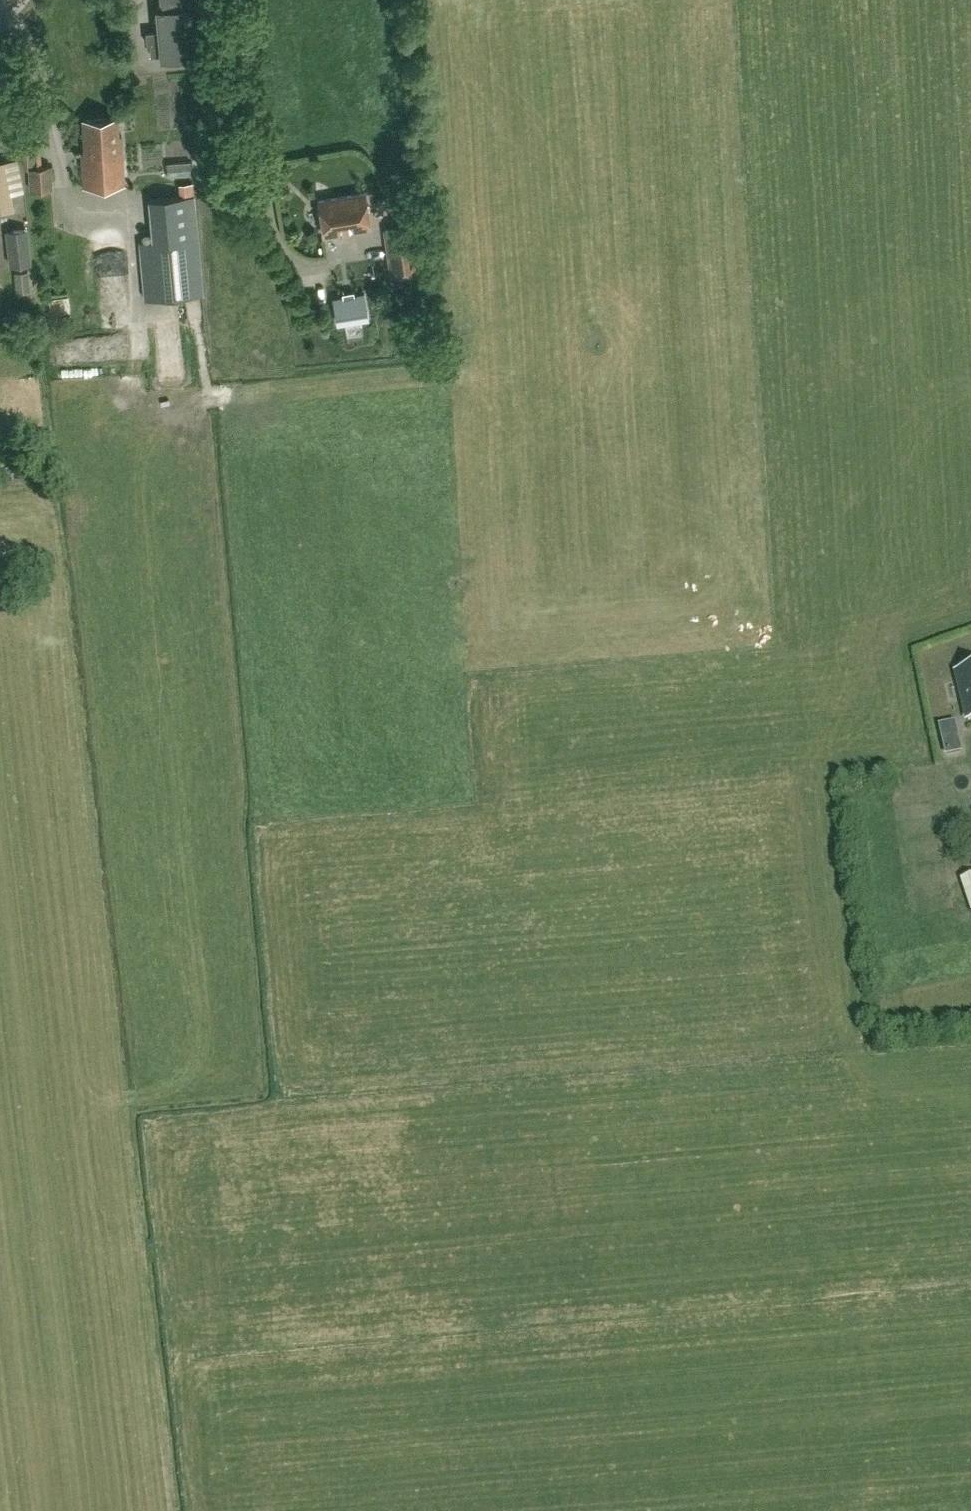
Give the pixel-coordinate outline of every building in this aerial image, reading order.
[(205,6),(205,0),(161,0),(162,9),(155,9),(157,31),(145,31),(146,44),(150,43),(151,54),(159,53),(159,58),(197,55),(196,51),(205,50),(201,6),(205,6)] [(121,134),(118,134),(117,118),(82,120),(84,152),(81,152),(83,185),(124,183),(121,134)] [(45,148),(29,149),(30,163),(46,162),(45,148)] [(13,209),(10,194),(4,160),(0,161),(0,211),(13,209)] [(30,189),(52,187),(50,166),(28,167),(30,189)] [(152,240),(139,242),(144,299),(202,293),(193,195),(191,182),(178,183),(179,196),(166,198),(169,239),(152,240)] [(323,234),(369,226),(364,192),(317,200),(323,234)] [(413,225),(383,229),(390,275),(419,270),(413,225)] [(10,264),(30,262),(26,229),(6,231),(10,264)] [(16,292),(30,290),(27,270),(14,272),(16,292)] [(104,273),(103,285),(132,286),(132,274),(104,273)] [(332,297),(335,316),(367,311),(364,292),(354,294),(353,291),(342,293),(342,296),(332,297)] [(54,301),(56,316),(76,313),(73,298),(54,301)] [(165,347),(167,382),(185,381),(183,346),(165,347)] [(957,673),(968,720),(970,719),(970,670),(957,673)] [(960,880),(970,913),(970,876),(960,880)]
